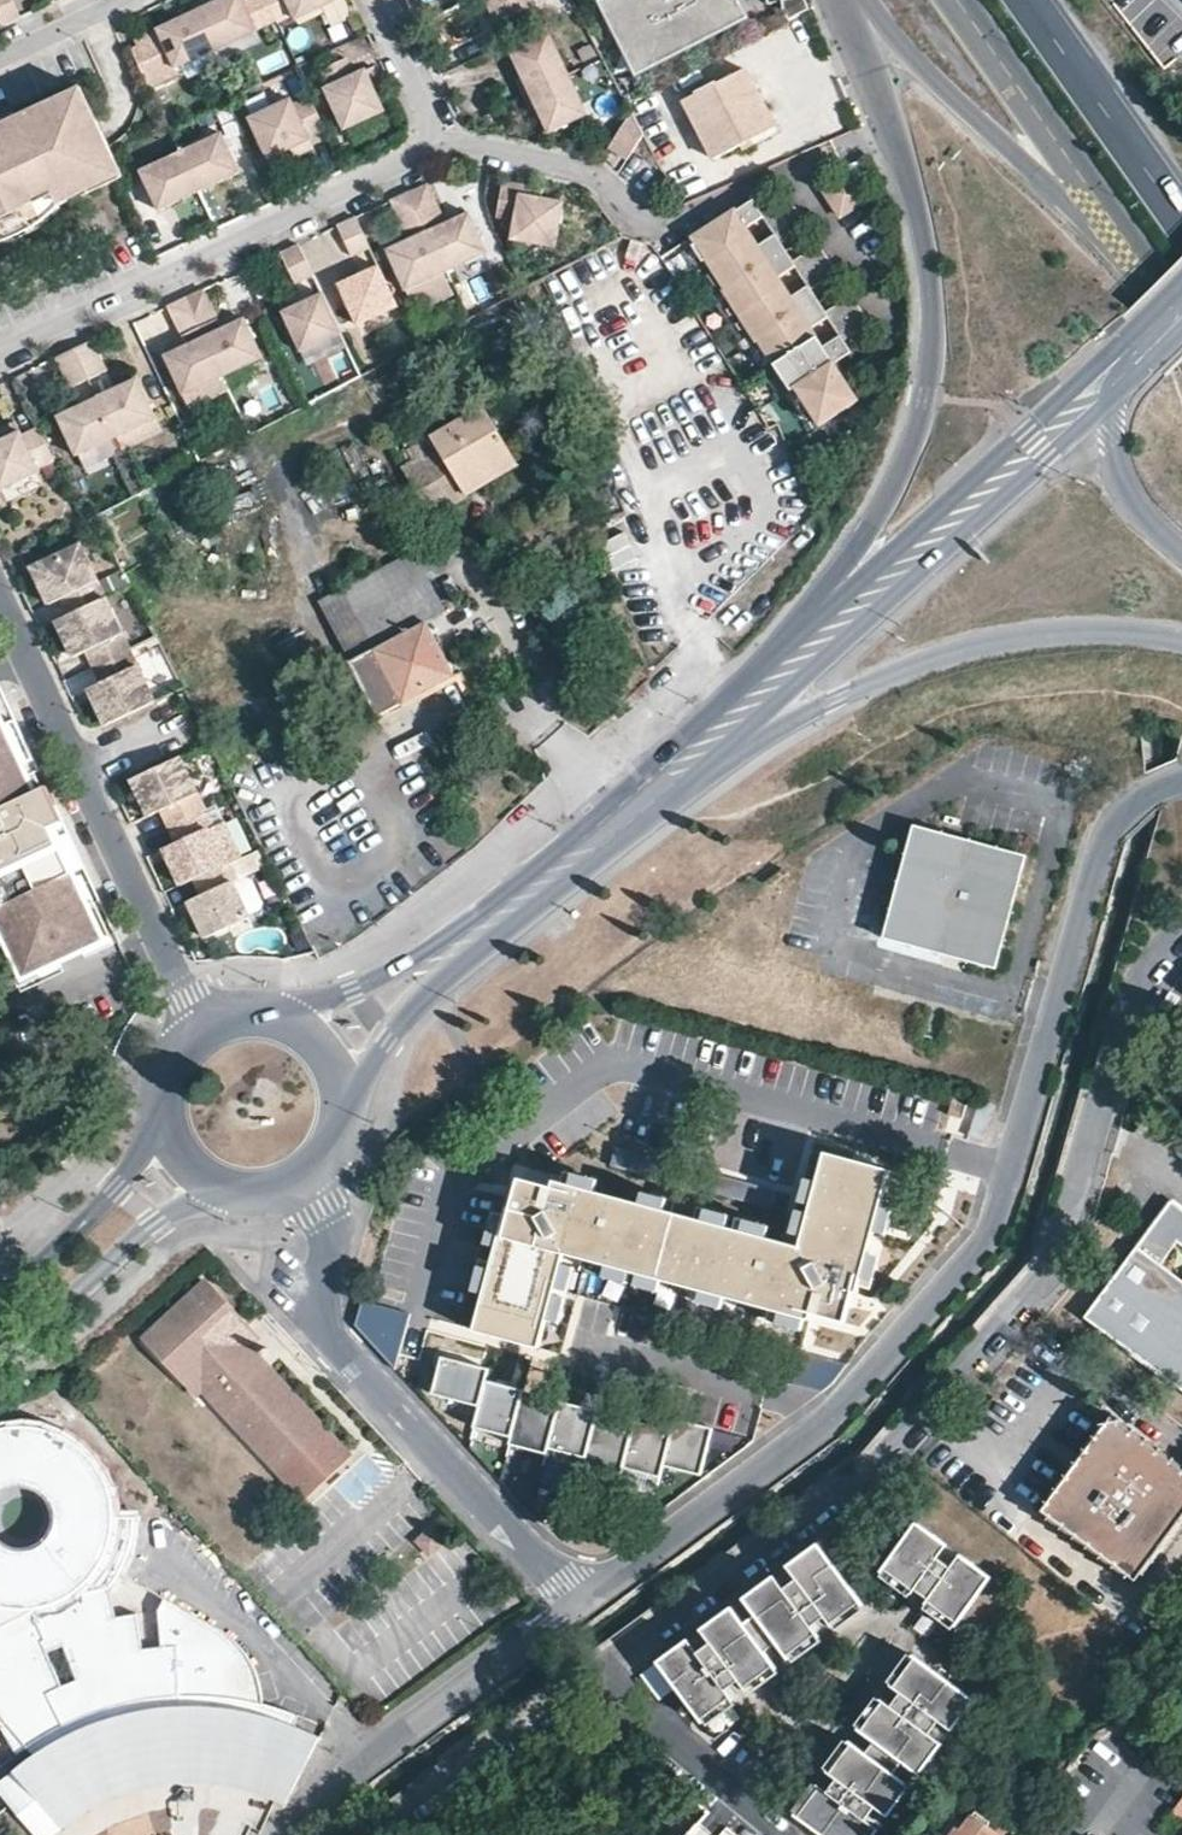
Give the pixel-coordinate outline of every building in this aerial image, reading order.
[(12,0),(0,0),(0,20),(2,24),(20,16),(12,0)] [(211,0),(202,0),(194,4),(196,9),(212,2),(211,0)] [(245,0),(216,0),(212,2),(196,9),(216,50),(259,30),(245,0)] [(278,23),(293,16),(295,20),(338,0),(267,0),(278,23)] [(486,0),(479,0),(484,11),(490,9),(486,0)] [(635,77),(747,20),(737,0),(595,0),(635,77)] [(196,9),(194,4),(178,11),(181,17),(196,9)] [(216,50),(196,9),(181,17),(157,28),(150,31),(134,38),(138,47),(132,49),(150,86),(178,73),(176,69),(216,50)] [(571,73),(551,31),(510,50),(516,63),(522,76),(529,92),(571,73)] [(356,73),(348,56),(311,74),(320,92),(325,90),(344,130),(387,111),(372,79),(367,67),(356,73)] [(745,69),(684,100),(714,159),(776,128),(766,109),(745,69)] [(589,114),(571,73),(529,92),(536,108),(548,133),(589,114)] [(529,92),(522,76),(516,79),(523,95),(529,92)] [(0,127),(0,242),(22,235),(46,220),(61,206),(61,205),(123,176),(82,89),(0,127)] [(536,108),(529,92),(523,95),(530,110),(536,108)] [(292,97),(248,117),(269,160),(292,149),(310,141),(312,139),(311,137),(327,129),(311,95),(298,100),(295,102),(292,97)] [(644,135),(634,114),(609,144),(626,159),(644,135)] [(242,172),(223,131),(180,151),(200,192),(242,172)] [(310,141),(292,149),(296,157),(314,149),(310,141)] [(200,192),(180,151),(140,170),(159,211),(200,192)] [(870,201),(850,170),(820,189),(839,221),(870,201)] [(557,244),(566,199),(552,196),(544,194),(523,190),(525,180),(506,176),(498,213),(513,216),(509,234),(557,244)] [(544,194),(546,185),(525,180),(523,190),(544,194)] [(487,252),(468,212),(456,217),(445,223),(437,227),(432,218),(440,214),(426,184),(408,192),(445,272),(487,252)] [(445,272),(408,192),(390,201),(404,231),(412,228),(416,236),(408,240),(396,246),(384,251),(403,291),(445,272)] [(764,371),(774,389),(777,387),(780,392),(785,389),(807,428),(848,404),(826,366),(843,356),(836,344),(864,327),(847,298),(819,315),(805,291),(833,275),(826,262),(816,246),(788,262),(775,241),(806,223),(787,194),(758,211),(751,199),(692,237),(693,239),(689,241),(699,258),(701,257),(719,287),(717,288),(719,293),(747,341),(749,340),(767,370),(764,371)] [(445,223),(440,214),(432,218),(437,227),(445,223)] [(369,248),(354,217),(336,226),(350,257),(369,248)] [(412,228),(404,231),(408,240),(416,236),(412,228)] [(312,276),(298,244),(279,253),(294,284),(312,276)] [(396,308),(377,267),(348,281),(338,286),(357,327),(396,308)] [(445,272),(403,291),(415,315),(456,295),(445,272)] [(210,326),(218,322),(203,290),(184,298),(223,379),(263,360),(244,320),(234,325),(221,331),(214,334),(210,326)] [(339,334),(321,294),(293,307),(281,313),(300,352),(339,334)] [(223,379),(184,298),(165,307),(180,340),(187,336),(191,345),(184,348),(175,353),(164,358),(183,398),(223,379)] [(210,326),(214,334),(221,331),(218,322),(210,326)] [(184,348),(191,345),(187,336),(180,340),(184,348)] [(106,371),(91,341),(73,349),(87,380),(106,371)] [(87,380),(73,349),(55,358),(69,388),(87,380)] [(155,418),(136,379),(125,384),(96,398),(114,437),(155,418)] [(114,437),(96,398),(66,412),(55,417),(74,456),(114,437)] [(413,462),(401,469),(430,518),(465,497),(460,488),(511,456),(482,408),(407,453),(413,462)] [(20,434),(16,425),(0,432),(0,441),(1,443),(20,434)] [(38,430),(29,434),(22,438),(20,434),(1,443),(0,443),(0,493),(1,493),(39,475),(37,470),(54,463),(38,430)] [(104,598),(80,547),(31,570),(45,597),(49,595),(53,604),(61,600),(68,615),(104,598)] [(429,579),(415,553),(381,571),(395,597),(429,579)] [(454,677),(425,625),(447,613),(429,579),(395,597),(381,571),(319,604),(380,717),(454,677)] [(53,604),(49,595),(45,597),(46,601),(49,606),(53,604)] [(129,650),(104,598),(68,615),(56,621),(68,647),(73,645),(77,654),(85,650),(93,667),(129,650)] [(77,654),(73,645),(68,647),(71,652),(73,656),(77,654)] [(154,703),(129,650),(93,667),(100,683),(92,686),(97,696),(92,698),(105,725),(154,703)] [(97,696),(92,686),(88,689),(90,693),(92,698),(97,696)] [(1,691),(0,692),(0,920),(26,975),(115,933),(55,805),(42,811),(26,777),(33,773),(39,771),(1,691)] [(205,810),(179,757),(131,780),(144,807),(149,805),(153,814),(161,810),(168,827),(205,810)] [(55,805),(46,787),(41,790),(37,781),(33,773),(26,777),(42,811),(55,805)] [(153,814),(149,805),(144,807),(146,812),(148,816),(153,814)] [(205,810),(168,827),(176,843),(168,846),(173,856),(168,858),(181,885),(194,879),(224,865),(208,829),(213,827),(205,810)] [(1027,857),(914,827),(884,938),(996,969),(1027,857)] [(173,856),(168,846),(164,849),(166,853),(168,858),(173,856)] [(250,918),(233,882),(238,880),(230,862),(224,865),(194,879),(202,896),(194,899),(198,908),(193,910),(207,938),(250,918)] [(198,908),(194,899),(189,901),(191,906),(193,910),(198,908)] [(0,920),(0,951),(13,978),(26,975),(0,920)] [(967,1101),(955,1098),(950,1115),(962,1118),(967,1101)] [(880,1209),(889,1173),(826,1154),(818,1184),(812,1207),(810,1215),(803,1238),(801,1249),(779,1243),(745,1234),(739,1233),(706,1224),(677,1216),(643,1207),(598,1195),(565,1187),(558,1185),(556,1192),(524,1183),(516,1213),(510,1212),(508,1221),(499,1255),(496,1264),(487,1298),(478,1333),(543,1350),(551,1322),(557,1297),(559,1290),(566,1266),(568,1257),(610,1268),(633,1274),(641,1276),(665,1282),(703,1292),(726,1298),(781,1313),(805,1319),(810,1321),(812,1315),(845,1323),(853,1293),(857,1294),(861,1280),(870,1246),(871,1242),(880,1209)] [(568,1175),(565,1187),(598,1195),(602,1184),(568,1175)] [(800,1204),(812,1207),(818,1184),(806,1180),(800,1204)] [(646,1196),(643,1207),(677,1216),(680,1205),(646,1196)] [(1172,1202),(1085,1318),(1181,1390),(1181,1209),(1172,1202)] [(892,1212),(880,1209),(871,1242),(883,1246),(892,1212)] [(709,1212),(706,1224),(739,1233),(743,1221),(709,1212)] [(792,1235),(803,1238),(810,1215),(798,1212),(792,1235)] [(487,1252),(499,1255),(508,1221),(496,1218),(487,1252)] [(748,1222),(745,1234),(779,1243),(782,1231),(748,1222)] [(882,1249),(870,1246),(861,1280),(873,1282),(882,1249)] [(476,1294),(487,1298),(496,1264),(485,1261),(476,1294)] [(577,1269),(566,1266),(559,1290),(571,1293),(577,1269)] [(630,1285),(633,1274),(610,1268),(607,1279),(630,1285)] [(354,1448),(253,1338),(244,1329),(250,1323),(207,1276),(146,1334),(188,1382),(194,1376),(202,1386),(304,1494),(354,1448)] [(662,1294),(665,1282),(641,1276),(638,1288),(662,1294)] [(723,1310),(726,1298),(703,1292),(700,1304),(723,1310)] [(569,1300),(557,1297),(551,1322),(562,1325),(569,1300)] [(361,1305),(356,1343),(404,1349),(409,1311),(361,1305)] [(801,1331),(805,1319),(781,1313),(778,1324),(801,1331)] [(260,1332),(250,1323),(244,1329),(253,1338),(260,1332)] [(446,1355),(436,1394),(482,1406),(489,1380),(493,1368),(446,1355)] [(194,1376),(188,1382),(197,1391),(202,1386),(194,1376)] [(482,1406),(477,1427),(514,1437),(525,1396),(526,1390),(489,1380),(482,1406)] [(514,1437),(513,1443),(550,1453),(551,1447),(562,1406),(525,1396),(514,1437)] [(562,1406),(551,1447),(589,1457),(600,1416),(601,1410),(564,1400),(562,1406)] [(589,1457),(587,1462),(624,1472),(626,1466),(637,1426),(600,1416),(589,1457)] [(666,1465),(704,1474),(716,1428),(679,1418),(676,1430),(666,1465)] [(1112,1419),(1042,1511),(1136,1579),(1181,1518),(1181,1469),(1112,1419)] [(637,1426),(626,1466),(663,1476),(666,1465),(676,1430),(638,1420),(637,1426)] [(1,1718),(0,1718),(0,1729),(19,1753),(26,1748),(31,1755),(12,1769),(50,1818),(73,1801),(95,1788),(114,1779),(144,1769),(141,1750),(178,1746),(217,1750),(216,1769),(248,1774),(287,1795),(315,1741),(294,1727),(297,1719),(261,1705),(258,1688),(253,1673),(246,1660),(237,1647),(228,1638),(223,1632),(218,1628),(164,1599),(156,1611),(159,1647),(141,1648),(134,1613),(114,1616),(105,1617),(98,1588),(108,1586),(113,1582),(117,1576),(121,1568),(92,1553),(97,1541),(129,1552),(132,1543),(134,1535),(135,1524),(135,1514),(117,1513),(116,1504),(115,1495),(111,1482),(104,1470),(94,1458),(83,1447),(71,1438),(57,1432),(42,1427),(25,1425),(9,1426),(0,1428),(0,1492),(4,1489),(11,1485),(18,1483),(26,1483),(34,1485),(41,1488),(48,1493),(52,1500),(55,1507),(56,1515),(56,1523),(53,1531),(49,1537),(43,1543),(36,1547),(28,1549),(20,1549),(12,1547),(5,1544),(0,1540),(0,1717),(1,1718)] [(950,1545),(920,1523),(889,1565),(919,1588),(940,1559),(950,1545)] [(431,1525),(417,1538),(430,1550),(443,1538),(431,1525)] [(858,1600),(817,1545),(787,1567),(823,1614),(829,1622),(858,1600)] [(992,1578),(962,1554),(952,1568),(931,1598),(962,1620),(992,1578)] [(952,1568),(940,1559),(919,1588),(931,1598),(952,1568)] [(919,1588),(889,1565),(881,1576),(911,1598),(919,1588)] [(823,1614),(787,1567),(774,1576),(810,1624),(823,1614)] [(810,1624),(774,1576),(745,1599),(733,1609),(732,1607),(703,1630),(704,1631),(725,1660),(739,1679),(743,1685),(773,1663),(786,1653),(816,1631),(810,1624)] [(105,1617),(114,1616),(108,1586),(98,1588),(105,1617)] [(962,1620),(931,1598),(924,1607),(955,1629),(962,1620)] [(864,1609),(858,1600),(829,1622),(835,1631),(864,1609)] [(725,1660),(704,1631),(691,1641),(726,1688),(739,1679),(725,1660)] [(822,1640),(816,1631),(786,1653),(793,1662),(822,1640)] [(691,1641),(690,1639),(660,1661),(671,1676),(701,1716),(730,1694),(726,1688),(691,1641)] [(916,1658),(910,1653),(888,1682),(895,1687),(916,1658)] [(974,1701),(930,1668),(916,1658),(895,1687),(953,1730),(974,1701)] [(780,1671),(773,1663),(743,1685),(750,1694),(780,1671)] [(737,1703),(730,1694),(701,1716),(708,1724),(737,1703)] [(885,1700),(878,1695),(856,1725),(864,1731),(885,1700)] [(944,1743),(885,1700),(864,1731),(921,1773),(944,1743)] [(855,1744),(847,1737),(825,1768),(833,1774),(855,1744)] [(912,1786),(855,1744),(833,1774),(847,1784),(889,1816),(912,1786)] [(180,1781),(215,1783),(216,1769),(217,1750),(178,1746),(141,1750),(144,1769),(148,1784),(180,1781)] [(73,1801),(50,1818),(58,1830),(83,1812),(114,1796),(148,1784),(144,1769),(114,1779),(95,1788),(73,1801)] [(246,1790),(282,1808),(287,1795),(248,1774),(216,1769),(215,1783),(246,1790)] [(823,1788),(814,1782),(792,1811),(801,1817),(823,1788)] [(823,1788),(801,1817),(825,1834),(875,1834),(880,1829),(878,1827),(823,1788)] [(1174,1813),(1181,1819),(1181,1803),(1174,1813)] [(993,1822),(983,1814),(978,1811),(960,1834),(1003,1834),(990,1825),(993,1822)]
